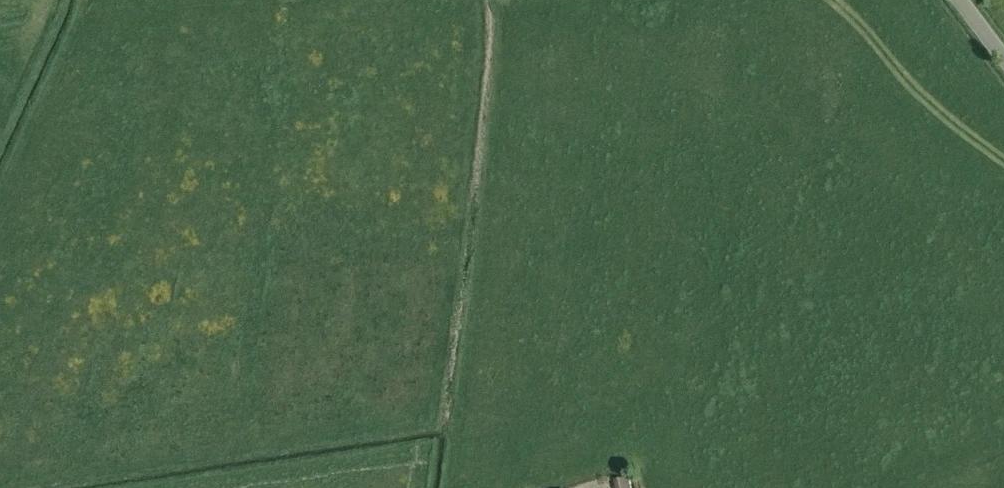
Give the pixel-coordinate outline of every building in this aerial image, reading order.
[(615,487),(630,487),(628,479),(613,481),(615,487)]
